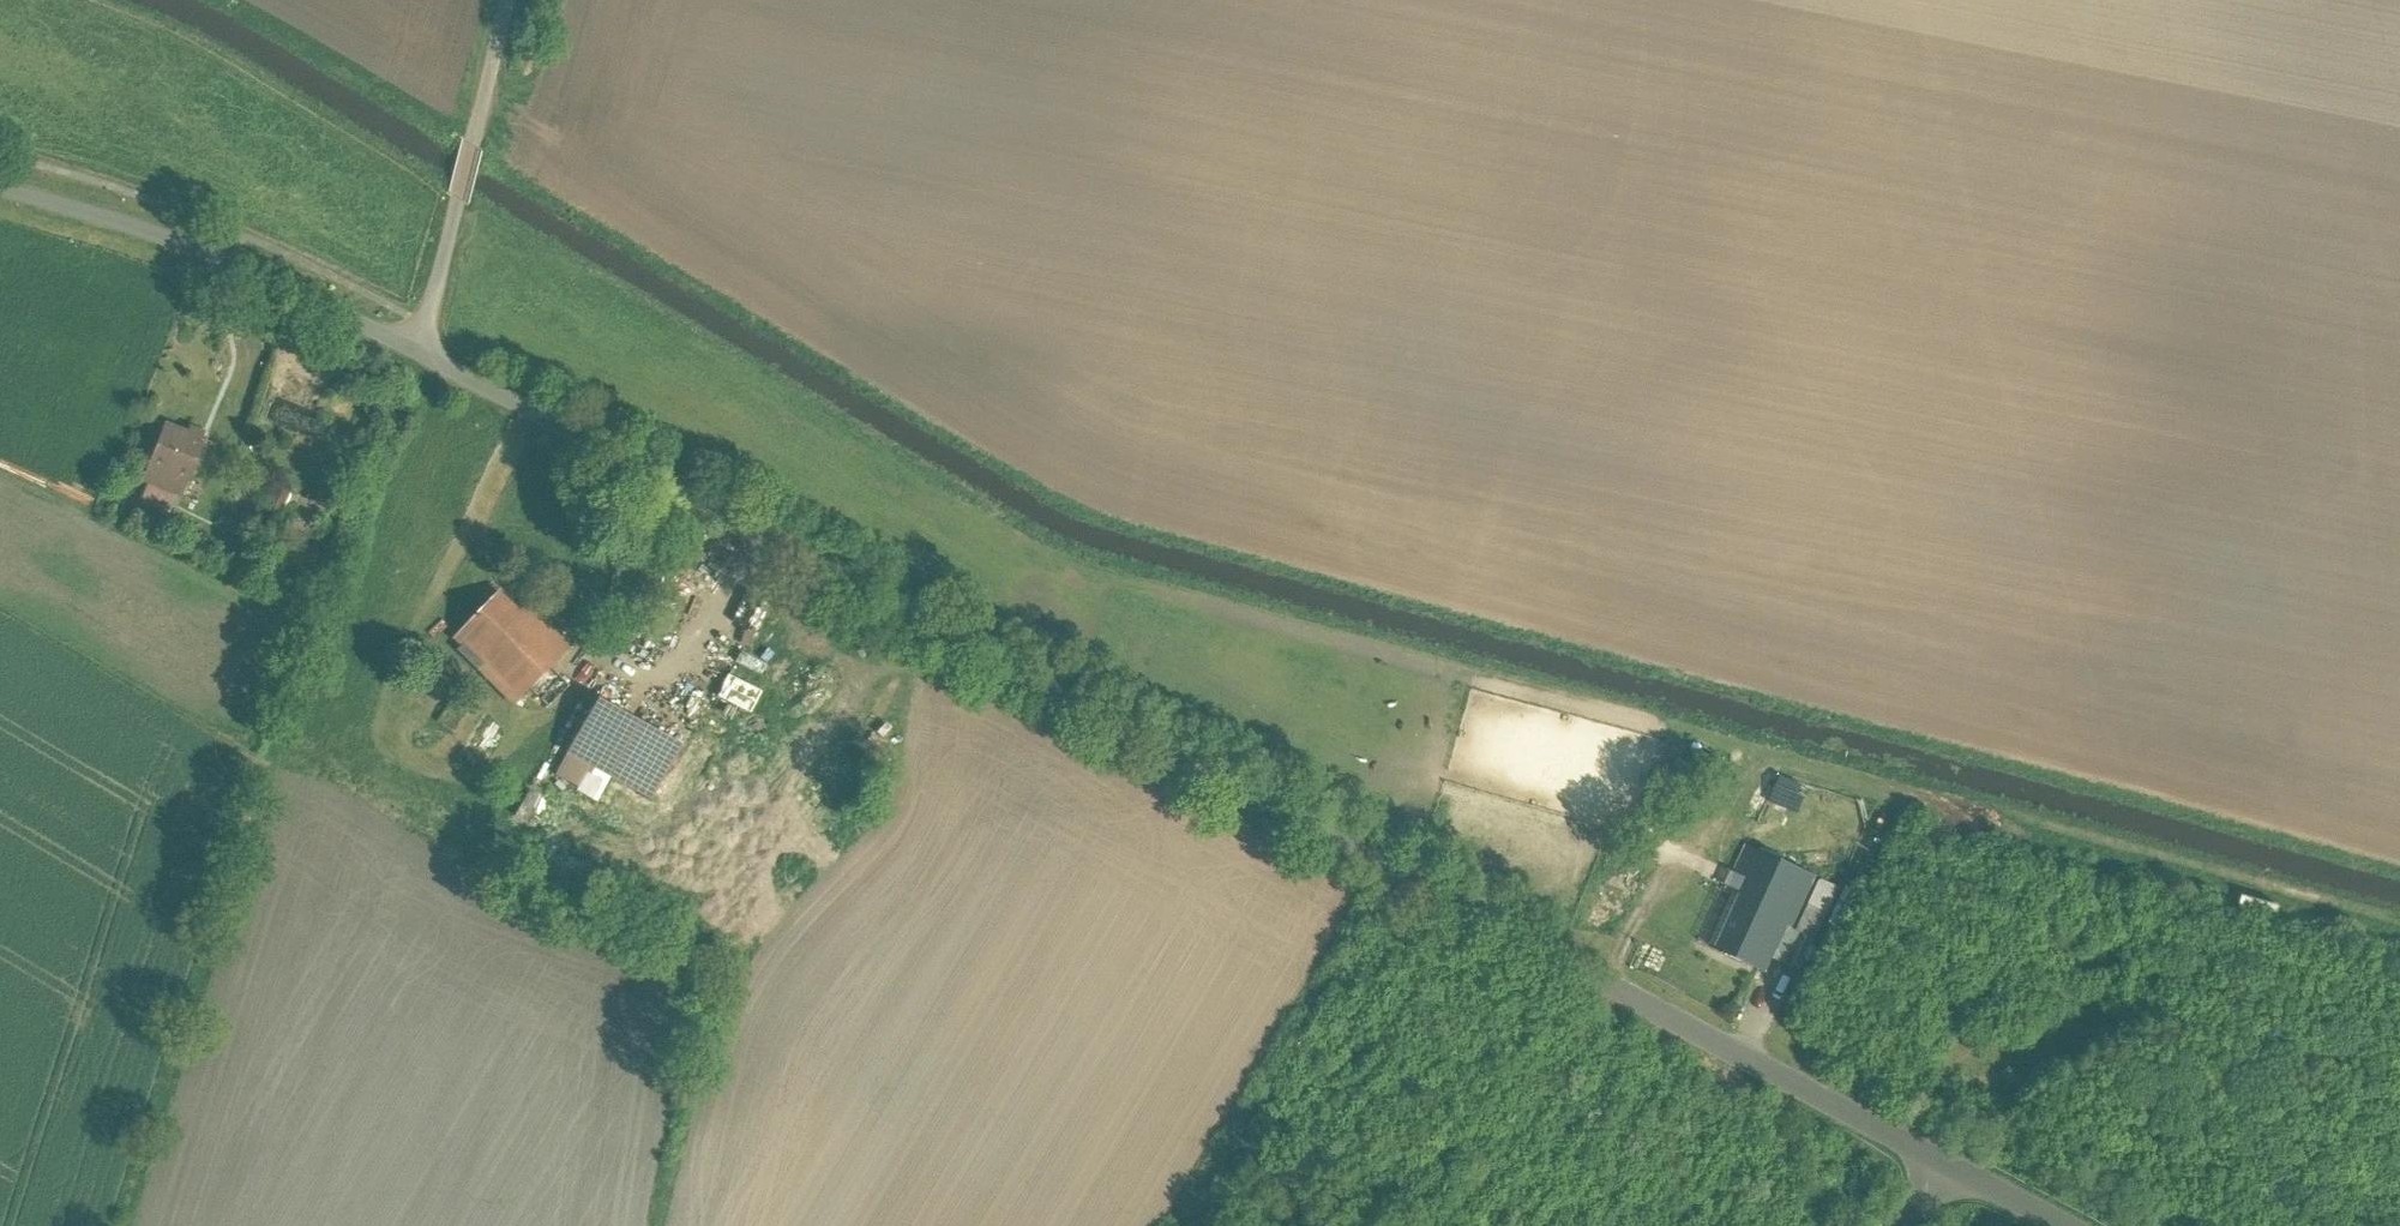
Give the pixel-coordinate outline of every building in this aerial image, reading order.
[(165,425),(142,481),(150,484),(174,494),(183,497),(206,442),(203,441),(206,434),(188,427),(185,434),(165,425)] [(174,494),(150,484),(144,499),(168,508),(174,494)] [(586,647),(518,579),(462,634),(530,702),(586,647)] [(716,700),(750,714),(759,691),(726,677),(716,700)] [(688,743),(616,700),(581,758),(653,801),(688,743)] [(528,825),(541,797),(527,791),(514,819),(528,825)] [(1818,877),(1744,844),(1724,889),(1732,893),(1706,950),(1765,977),(1787,927),(1794,930),(1818,877)]
